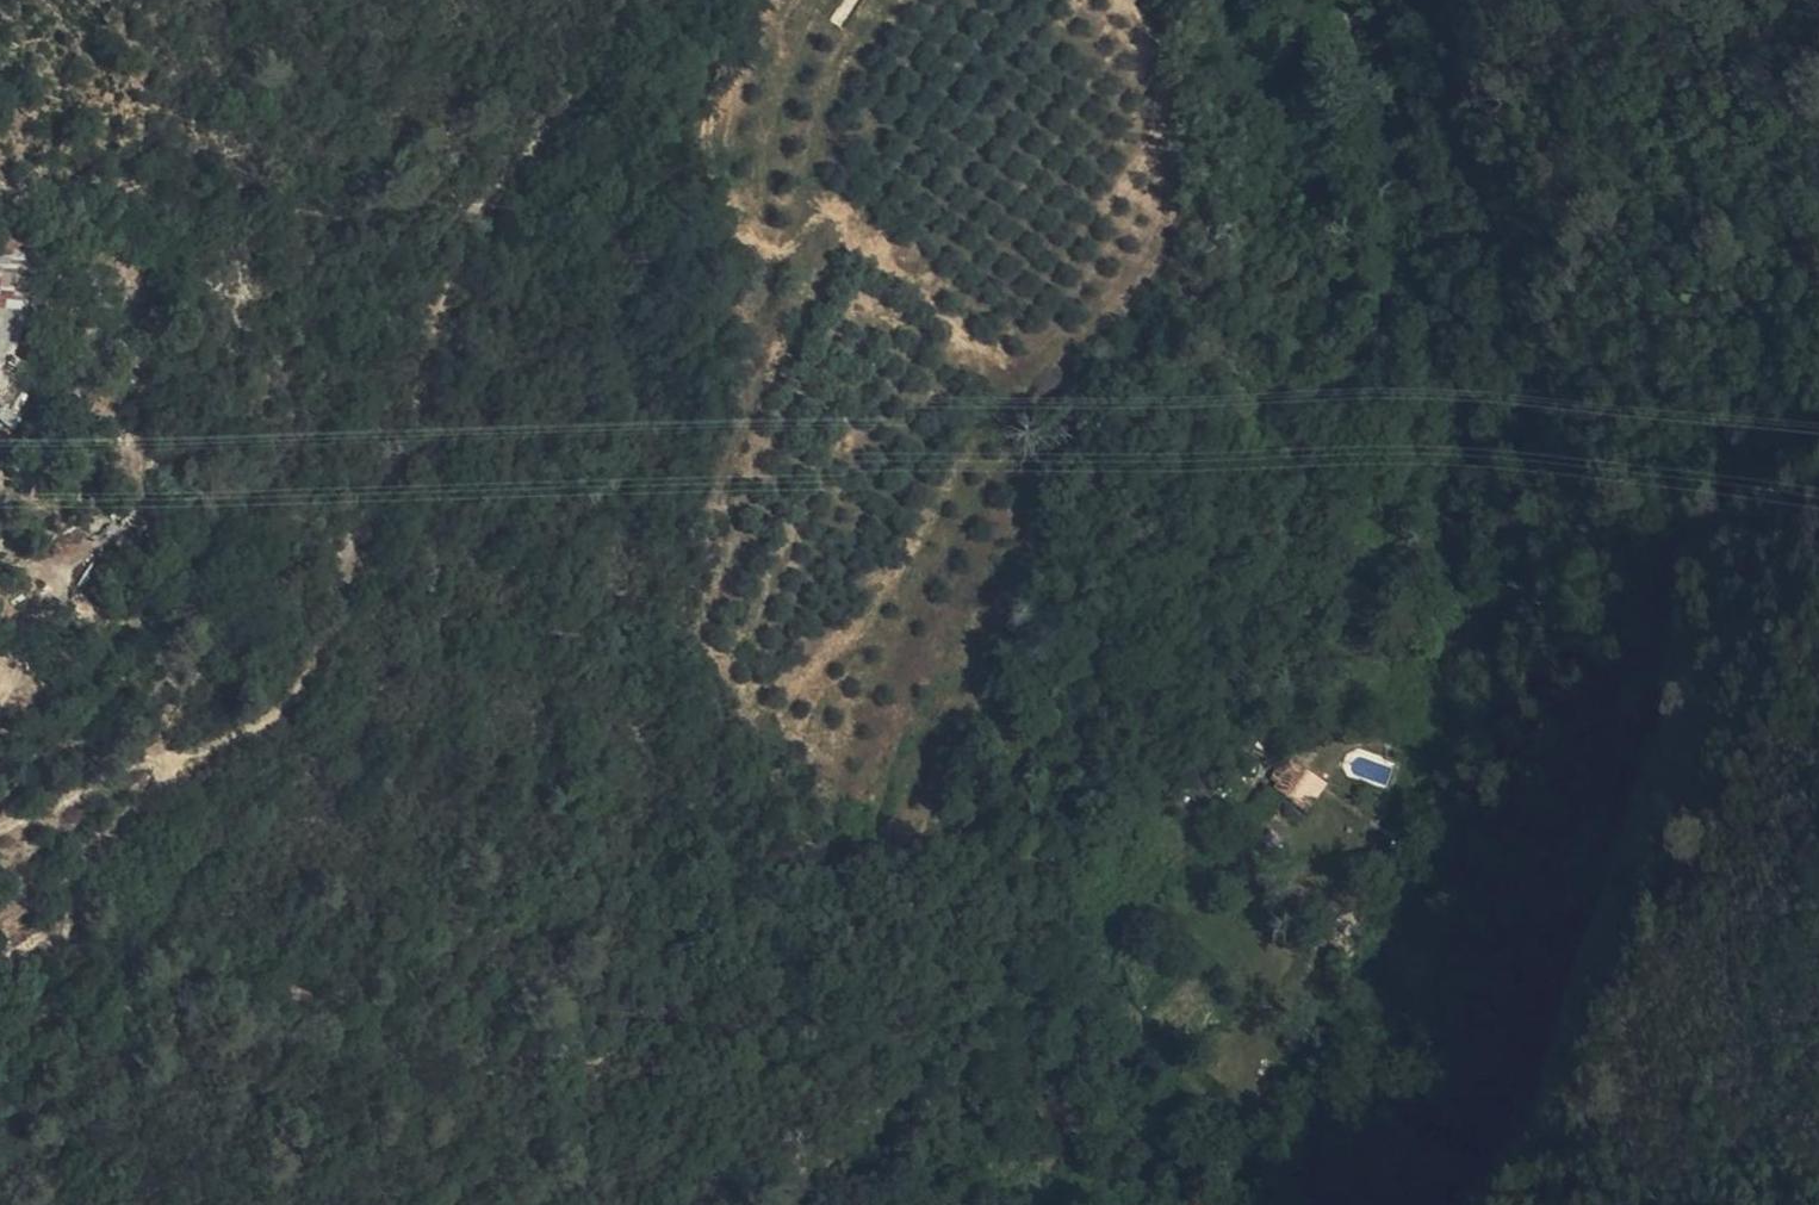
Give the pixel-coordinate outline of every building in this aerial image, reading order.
[(20,272),(0,269),(0,353),(16,356),(25,308),(14,305),(20,272)] [(1291,752),(1271,778),(1309,808),(1329,783),(1291,752)]
